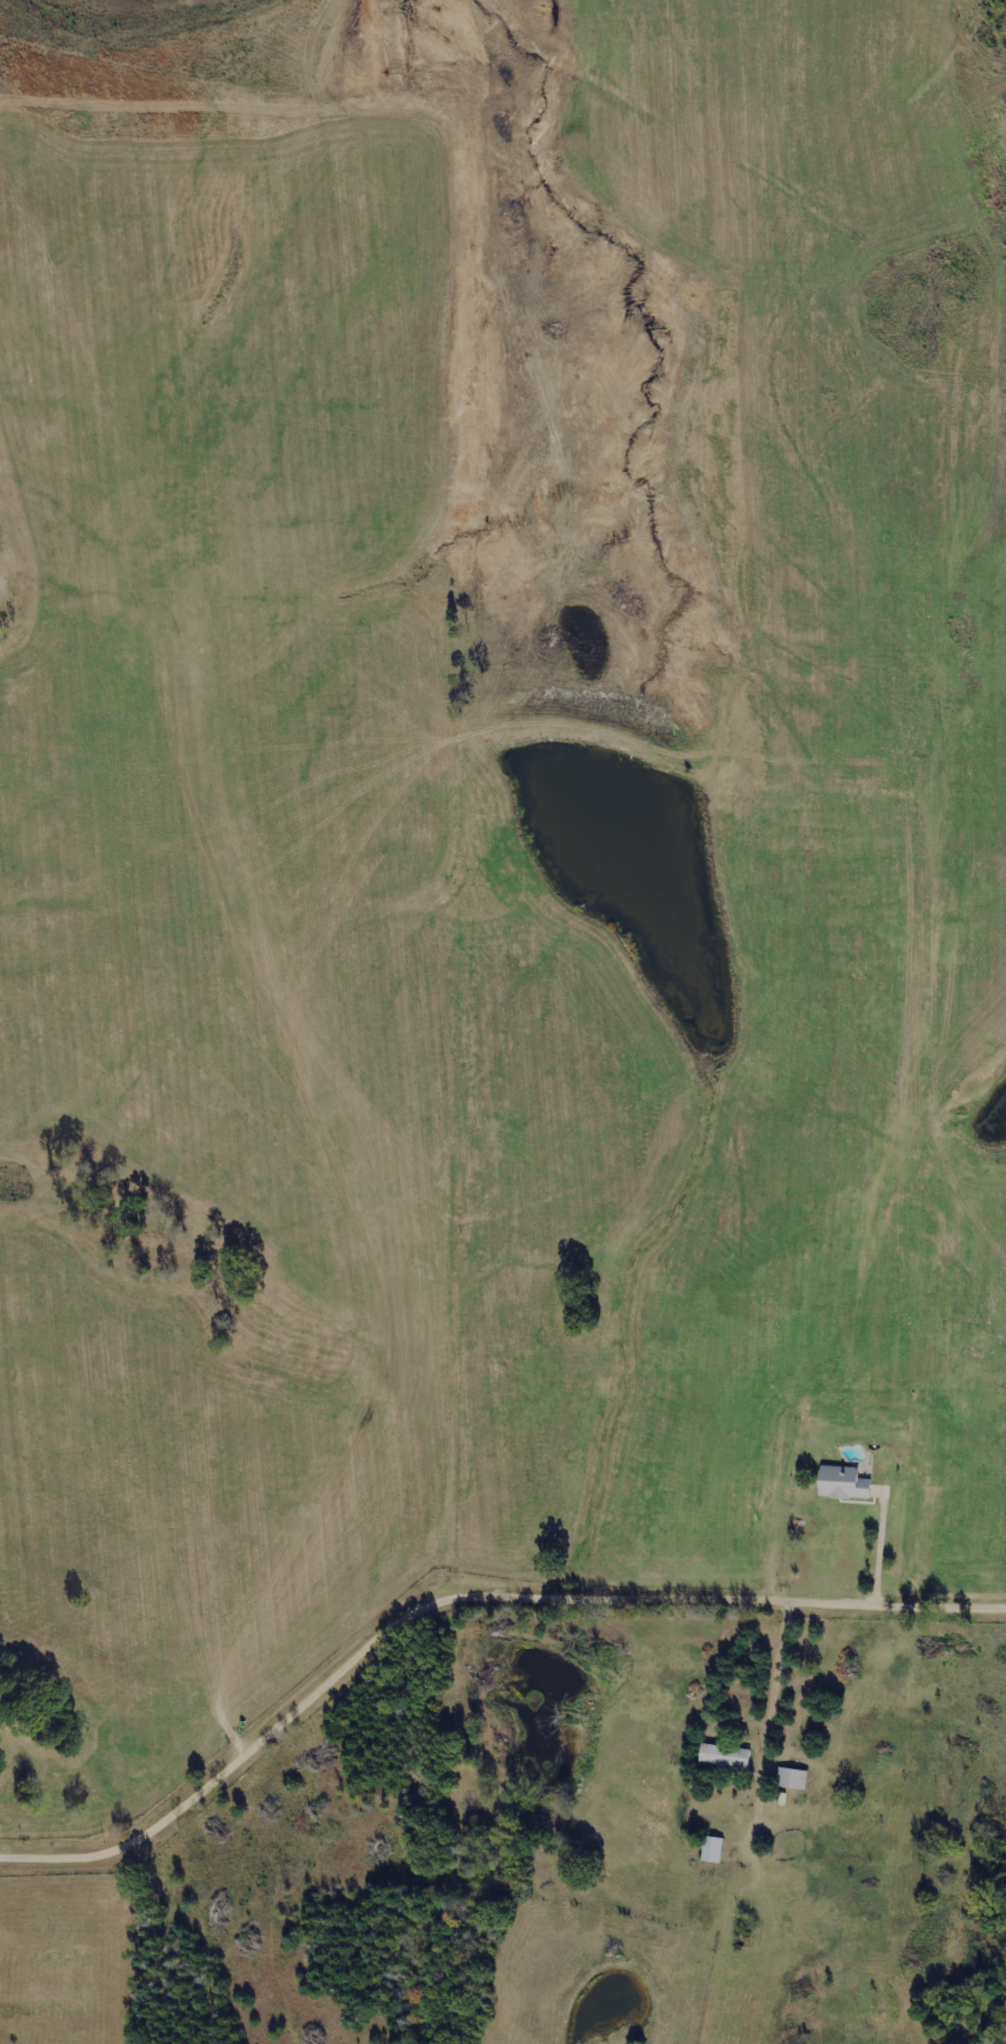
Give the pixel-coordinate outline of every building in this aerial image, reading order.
[(752,1749),(704,1744),(702,1763),(750,1768),(752,1749)] [(810,1771),(781,1766),(778,1785),(808,1789),(810,1771)] [(705,1861),(723,1862),(725,1837),(706,1836),(705,1861)]
